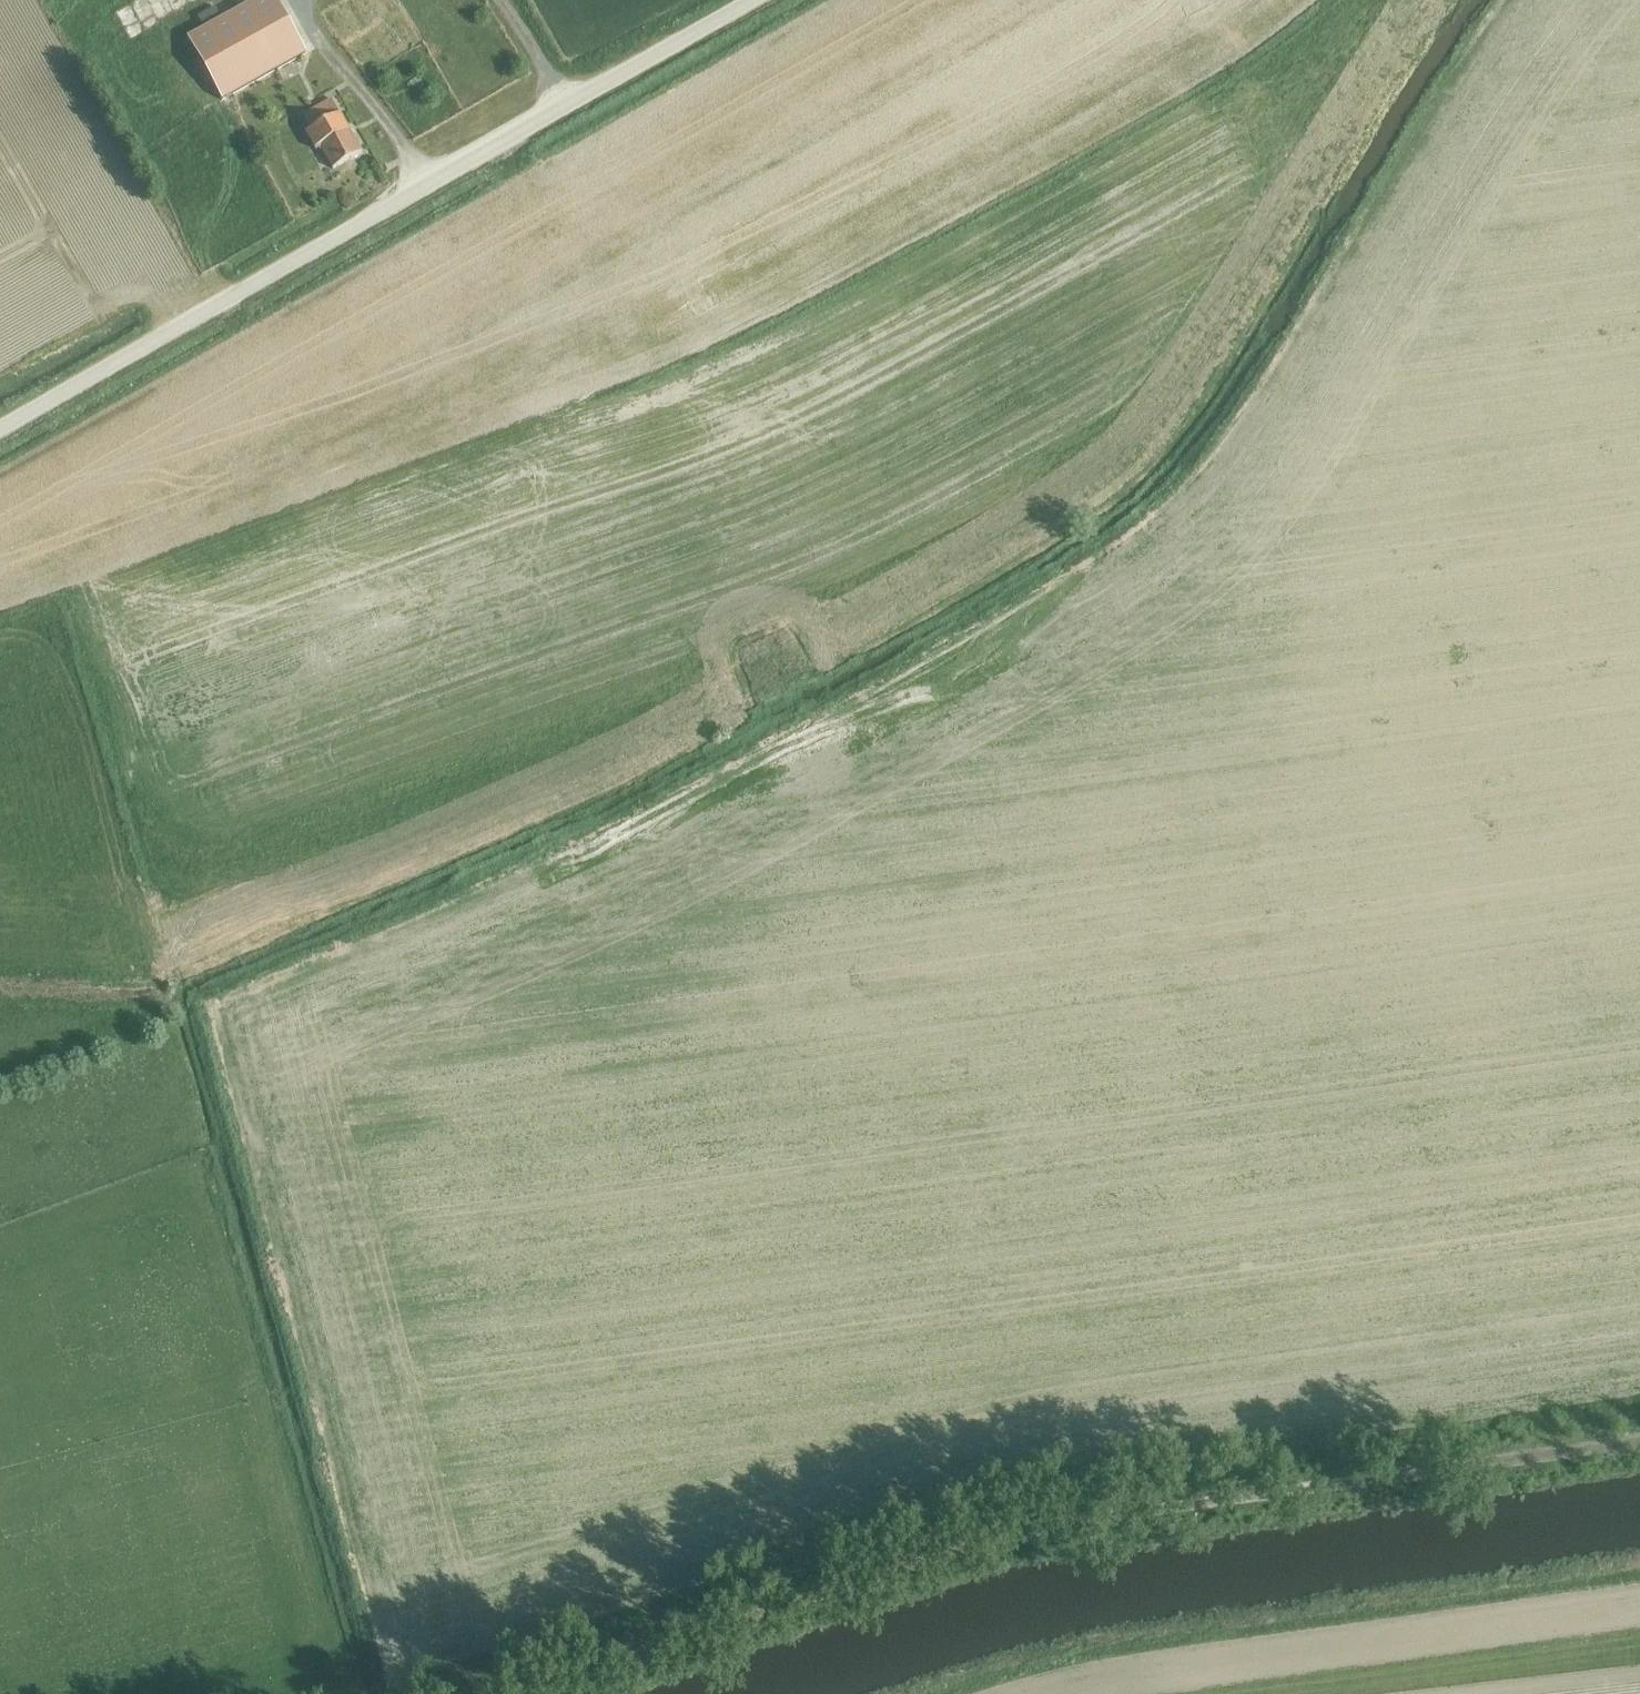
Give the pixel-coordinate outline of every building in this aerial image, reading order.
[(187,39),(221,100),(305,54),(275,0),(257,0),(187,39)] [(332,168),(361,153),(332,99),(303,114),(312,128),(307,131),(317,149),(320,146),(332,168)]
